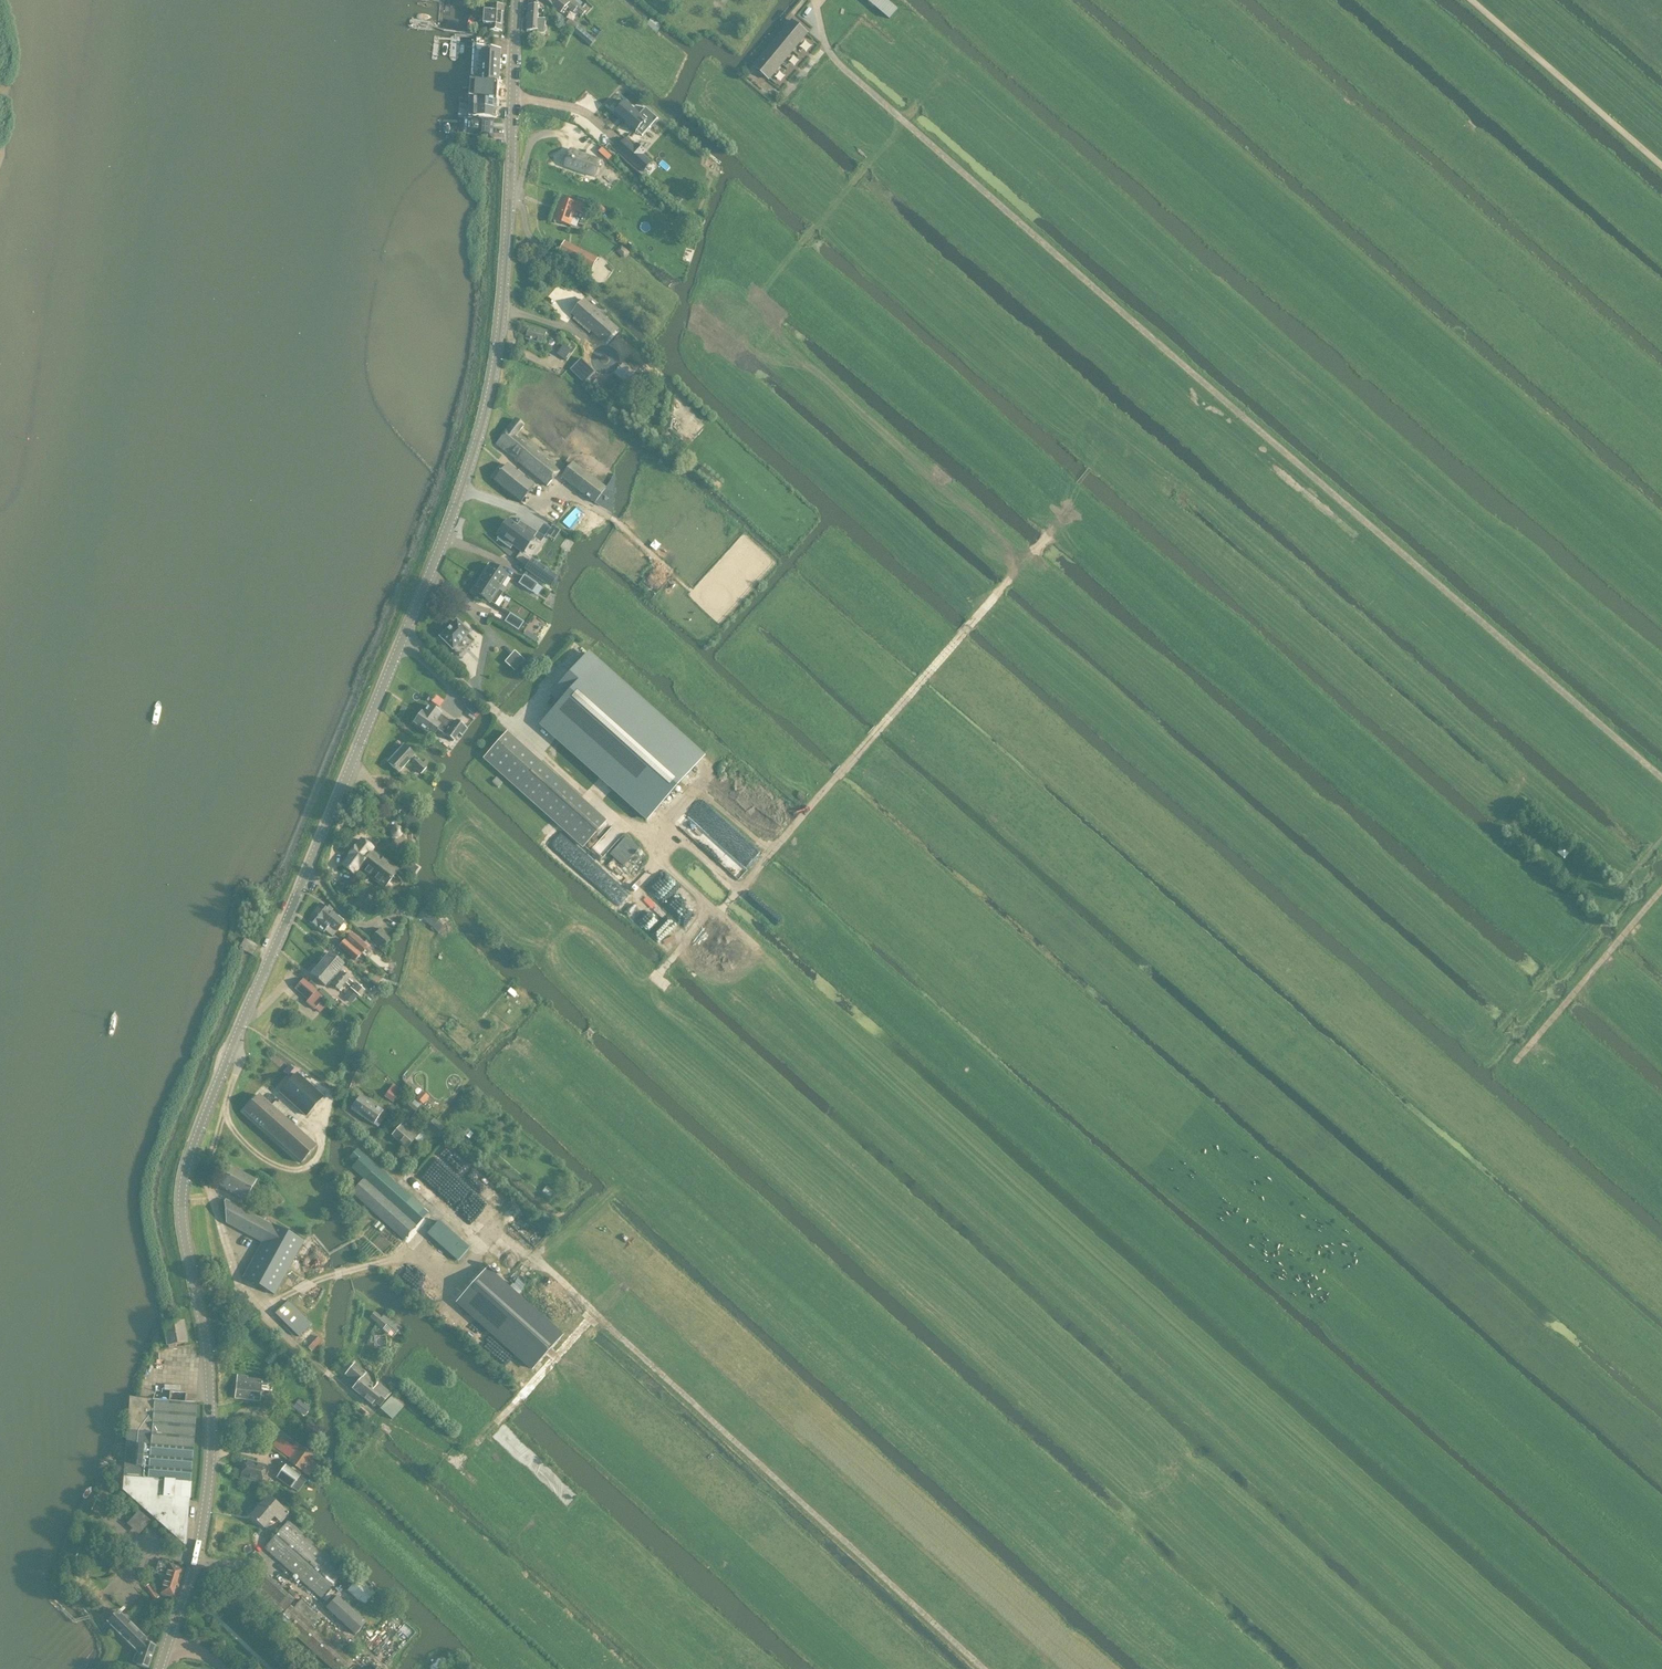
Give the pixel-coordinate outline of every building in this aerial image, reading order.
[(548,2),(561,13),(567,7),(574,13),(576,10),(577,8),(584,14),(586,12),(579,6),(573,1),(574,0),(546,0),(548,2)] [(484,25),(491,25),(491,32),(503,33),(504,6),(493,5),(492,11),(485,11),(484,25)] [(528,31),(533,32),(533,34),(544,35),(545,21),(538,20),(539,7),(529,7),(528,31)] [(753,67),(769,81),(808,34),(800,27),(793,21),(792,20),(772,45),(753,67)] [(579,26),(574,32),(577,34),(583,39),(591,46),(596,41),(588,34),(579,26)] [(483,49),(481,82),(499,83),(501,50),(483,49)] [(471,82),(470,99),(494,101),(498,101),(500,83),(499,83),(481,82),(471,82)] [(470,99),(470,108),(497,109),(497,107),(499,106),(499,103),(498,102),(498,101),(494,101),(470,99)] [(625,103),(615,115),(635,133),(637,131),(642,136),(657,119),(646,109),(640,116),(625,103)] [(469,116),(470,116),(497,118),(497,117),(499,116),(499,114),(497,112),(497,109),(470,108),(469,116)] [(470,121),(469,135),(479,136),(479,139),(483,140),(484,141),(488,141),(489,140),(493,140),(494,121),(480,120),(480,121),(470,121)] [(625,139),(617,148),(643,172),(652,163),(643,155),(646,152),(637,143),(634,147),(625,139)] [(571,149),(565,167),(595,178),(602,160),(571,149)] [(570,226),(574,216),(575,212),(584,215),(587,207),(578,204),(562,198),(554,221),(570,226)] [(592,271),(597,260),(565,243),(559,254),(592,271)] [(630,253),(622,245),(616,251),(624,259),(630,253)] [(585,300),(573,314),(603,341),(615,327),(585,300)] [(530,328),(526,340),(543,344),(547,332),(530,328)] [(563,346),(557,354),(567,361),(578,346),(572,342),(571,343),(564,337),(559,343),(563,346)] [(571,370),(585,384),(596,373),(582,359),(571,370)] [(523,427),(514,420),(496,444),(547,487),(562,469),(518,432),(523,427)] [(594,503),(605,488),(572,463),(561,478),(594,503)] [(521,503),(522,501),(534,487),(507,465),(494,481),(521,503)] [(507,519),(496,536),(499,537),(497,539),(511,549),(512,547),(522,554),(536,533),(527,527),(525,531),(507,519)] [(525,569),(524,570),(530,574),(545,584),(552,573),(531,559),(525,569)] [(490,565),(481,578),(498,590),(507,576),(490,565)] [(524,576),(519,584),(532,592),(537,585),(524,576)] [(503,593),(498,590),(481,578),(472,591),(489,603),(490,602),(494,605),(503,593)] [(523,623),(510,614),(505,622),(518,630),(523,623)] [(456,621),(439,638),(452,651),(453,650),(459,657),(474,641),(468,635),(469,635),(456,621)] [(526,631),(523,635),(535,643),(538,639),(526,631)] [(514,651),(504,662),(514,671),(524,660),(514,651)] [(559,704),(541,724),(647,819),(702,758),(587,655),(586,656),(550,696),(558,703),(559,704)] [(445,736),(453,742),(459,734),(462,737),(467,729),(464,727),(464,726),(456,721),(454,724),(440,715),(441,715),(429,706),(423,714),(422,713),(418,718),(416,718),(414,720),(415,723),(414,724),(432,737),(438,729),(440,730),(439,731),(442,733),(445,730),(448,732),(445,736)] [(485,758),(584,847),(606,822),(507,733),(485,758)] [(387,762),(392,767),(398,773),(408,762),(421,774),(427,768),(403,745),(387,762)] [(390,831),(390,832),(390,833),(391,834),(391,835),(392,836),(393,837),(393,838),(394,838),(396,838),(397,838),(398,838),(399,838),(400,838),(401,837),(402,836),(402,835),(403,834),(403,833),(403,832),(403,831),(403,830),(402,829),(402,828),(401,827),(400,826),(399,826),(398,826),(397,826),(396,826),(394,826),(393,826),(393,827),(392,828),(391,829),(391,830),(390,831)] [(639,848),(626,837),(610,854),(623,866),(639,848)] [(359,868),(369,854),(376,859),(379,855),(372,850),(373,849),(361,840),(341,866),(353,875),(359,868)] [(398,870),(379,855),(376,859),(369,854),(359,868),(384,888),(398,870)] [(431,902),(419,916),(433,928),(441,919),(444,915),(445,915),(431,902)] [(319,905),(313,912),(337,932),(338,932),(345,923),(344,922),(343,920),(338,916),(338,917),(330,911),(331,910),(325,906),(324,908),(319,905)] [(307,920),(313,925),(323,933),(325,931),(332,937),(336,932),(313,912),(307,920)] [(385,933),(381,929),(371,939),(382,949),(391,940),(384,933),(385,933)] [(351,933),(346,940),(357,950),(363,943),(351,933)] [(355,960),(361,954),(344,940),(339,946),(355,960)] [(320,964),(345,986),(347,984),(345,982),(348,979),(342,973),(341,973),(338,971),(342,966),(329,954),(327,956),(325,955),(323,958),(324,959),(320,964)] [(312,973),(311,975),(325,987),(329,982),(332,984),(332,985),(339,990),(340,991),(343,988),(345,986),(320,964),(315,970),(314,969),(311,972),(312,973)] [(294,988),(308,1000),(313,1005),(321,996),(315,991),(316,991),(303,979),(294,988)] [(356,982),(350,988),(360,996),(365,990),(356,982)] [(297,1074),(280,1092),(306,1116),(323,1098),(297,1074)] [(401,1090),(393,1085),(384,1097),(392,1102),(401,1090)] [(244,1112),(301,1163),(316,1147),(259,1096),(244,1112)] [(378,1127),(387,1114),(360,1096),(351,1109),(378,1127)] [(410,1103),(404,1109),(412,1116),(418,1109),(411,1103),(410,1103)] [(444,1128),(434,1119),(426,1128),(436,1137),(444,1128)] [(392,1136),(407,1149),(420,1133),(406,1120),(392,1136)] [(358,1149),(349,1158),(356,1164),(352,1168),(364,1179),(351,1193),(398,1235),(394,1240),(399,1245),(404,1240),(428,1213),(364,1155),(358,1150),(358,1149)] [(246,1201),(256,1181),(225,1164),(215,1184),(246,1201)] [(274,1209),(284,1201),(275,1191),(266,1199),(274,1209)] [(275,1295),(303,1242),(272,1225),(225,1200),(224,1202),(226,1223),(262,1243),(243,1277),(275,1295)] [(469,1249),(438,1221),(427,1234),(458,1261),(469,1249)] [(487,1267),(455,1303),(464,1311),(531,1371),(561,1337),(563,1335),(503,1282),(487,1267)] [(275,1313),(282,1321),(295,1308),(288,1300),(275,1313)] [(370,1317),(376,1323),(383,1329),(388,1323),(375,1312),(370,1317)] [(164,1326),(167,1346),(169,1346),(169,1348),(176,1347),(175,1345),(187,1343),(184,1322),(164,1326)] [(302,1341),(301,1342),(311,1352),(322,1341),(312,1330),(302,1341)] [(356,1384),(352,1389),(373,1406),(375,1403),(379,1407),(390,1394),(378,1383),(375,1387),(363,1377),(366,1373),(355,1364),(345,1375),(356,1384)] [(259,1401),(260,1390),(272,1391),(273,1382),(245,1379),(245,1377),(238,1376),(237,1384),(235,1399),(259,1401)] [(184,1545),(186,1545),(197,1403),(185,1402),(186,1393),(170,1392),(169,1401),(130,1398),(122,1490),(184,1545)] [(390,1397),(380,1409),(392,1419),(393,1420),(405,1405),(397,1396),(396,1397),(395,1397),(392,1394),(390,1397)] [(302,1472),(314,1456),(300,1445),(288,1462),(302,1472)] [(265,1467),(245,1461),(241,1477),(260,1483),(265,1467)] [(300,1476),(286,1465),(276,1478),(291,1488),(300,1476)] [(280,1523),(288,1514),(269,1497),(250,1517),(263,1528),(273,1517),(280,1523)] [(321,1598),(344,1571),(288,1522),(265,1549),(321,1598)] [(160,1594),(170,1597),(175,1599),(184,1569),(170,1564),(170,1565),(158,1562),(155,1573),(166,1576),(160,1594)] [(263,1573),(248,1591),(272,1612),(278,1606),(288,1594),(263,1573)] [(358,1578),(347,1590),(354,1597),(365,1584),(358,1578)] [(159,1597),(150,1583),(144,1587),(154,1600),(159,1597)] [(337,1597),(327,1608),(341,1621),(351,1610),(337,1597)] [(278,1620),(332,1668),(346,1668),(352,1662),(312,1626),(294,1609),(291,1606),(278,1620)] [(137,1665),(148,1668),(156,1646),(145,1642),(146,1638),(118,1610),(107,1622),(110,1625),(137,1652),(135,1658),(139,1659),(137,1665)] [(361,1618),(350,1630),(355,1634),(366,1623),(361,1618)] [(321,1629),(321,1630),(321,1631),(321,1632),(322,1632),(322,1633),(323,1633),(323,1634),(324,1634),(325,1634),(326,1634),(327,1634),(328,1634),(328,1633),(329,1633),(330,1632),(330,1631),(330,1630),(330,1629),(330,1628),(330,1627),(329,1626),(328,1626),(328,1625),(327,1625),(326,1625),(325,1625),(324,1625),(323,1625),(323,1626),(322,1626),(322,1627),(321,1627),(321,1628),(321,1629)] [(330,1638),(330,1639),(330,1640),(331,1640),(331,1641),(332,1642),(333,1642),(333,1643),(334,1643),(335,1643),(336,1643),(337,1643),(337,1642),(338,1642),(339,1641),(339,1640),(340,1640),(340,1639),(340,1638),(340,1637),(339,1636),(339,1635),(338,1635),(338,1634),(337,1634),(336,1633),(335,1633),(334,1633),(334,1634),(333,1634),(332,1634),(332,1635),(331,1635),(331,1636),(330,1637),(330,1638)]
